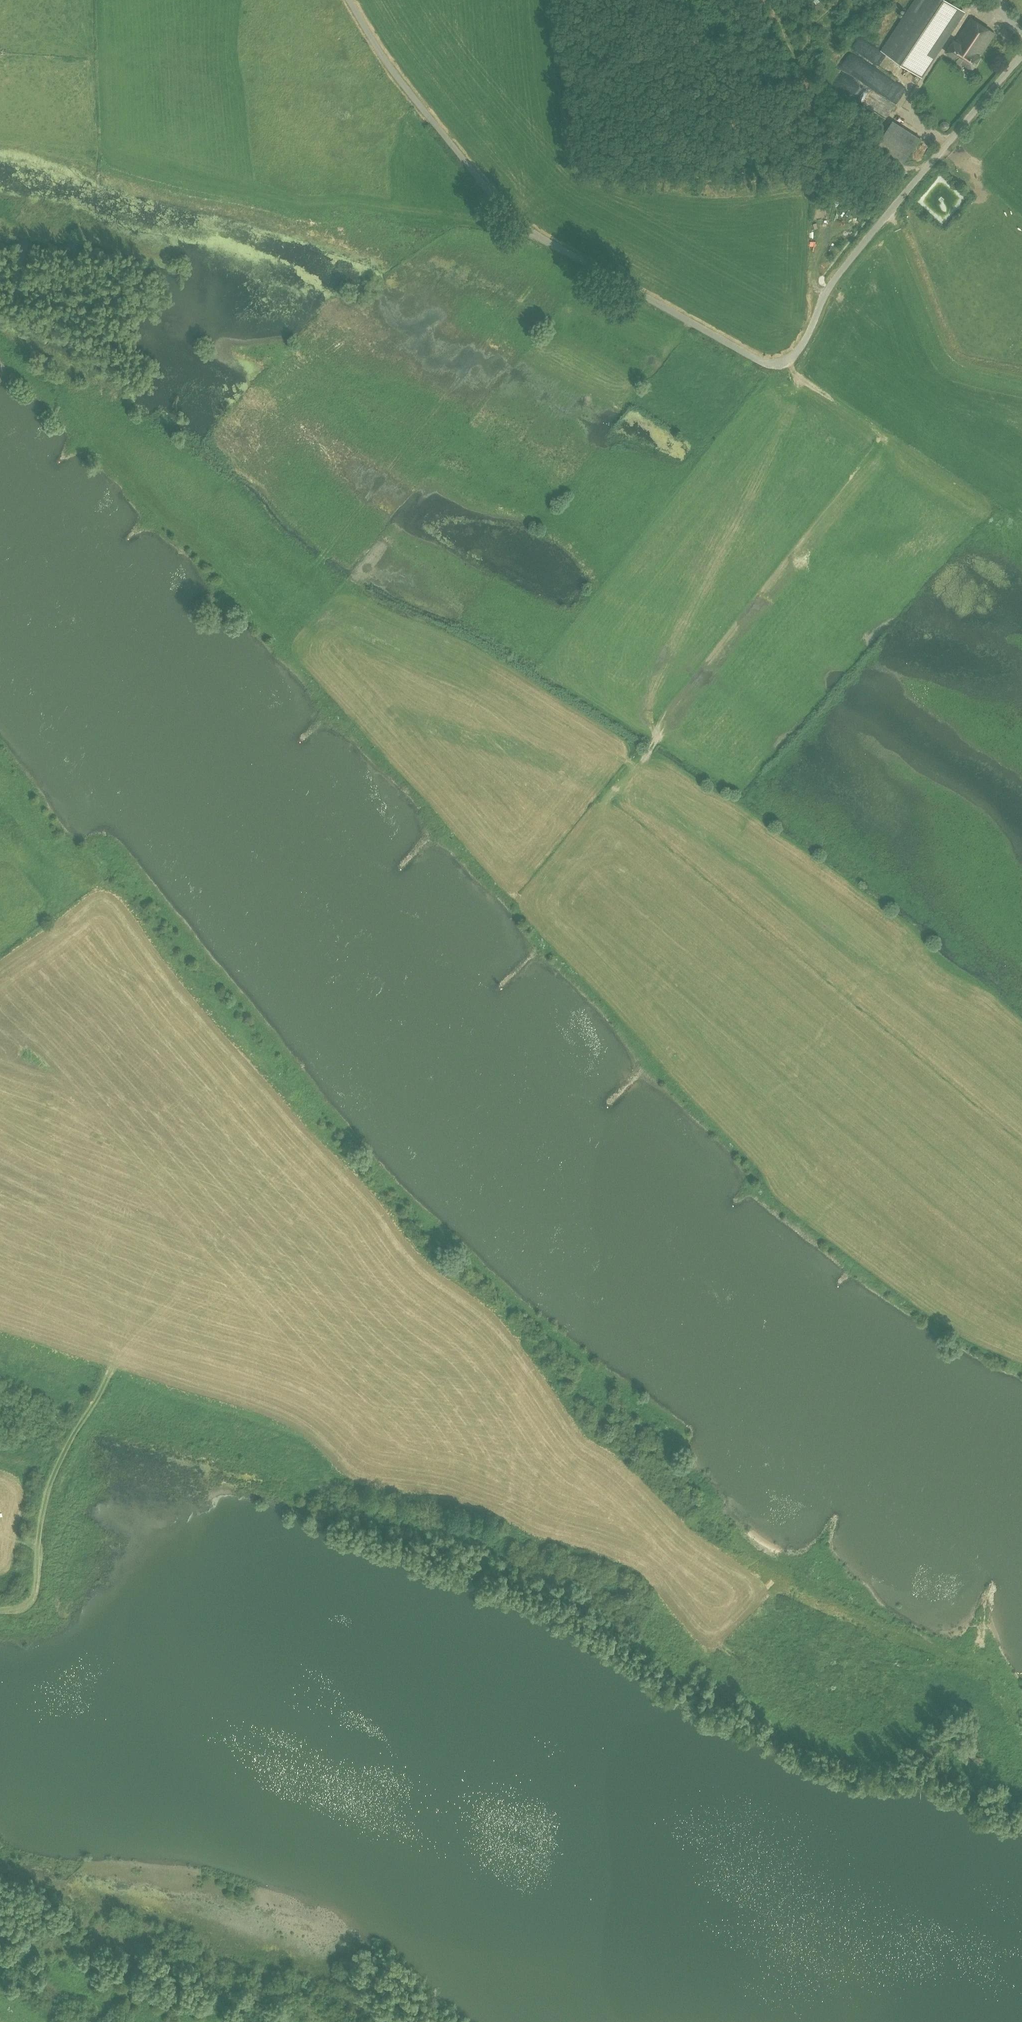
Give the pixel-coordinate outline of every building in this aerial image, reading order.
[(922,75),(955,25),(965,10),(949,0),(914,0),(881,50),(896,59),(922,75)] [(824,12),(829,9),(825,2),(819,5),(824,12)] [(946,51),(973,69),(981,56),(980,55),(996,32),(973,17),(957,40),(955,39),(946,51)] [(891,122),(896,116),(882,104),(877,110),(891,122)] [(876,146),(904,164),(921,137),(893,120),(876,146)]
